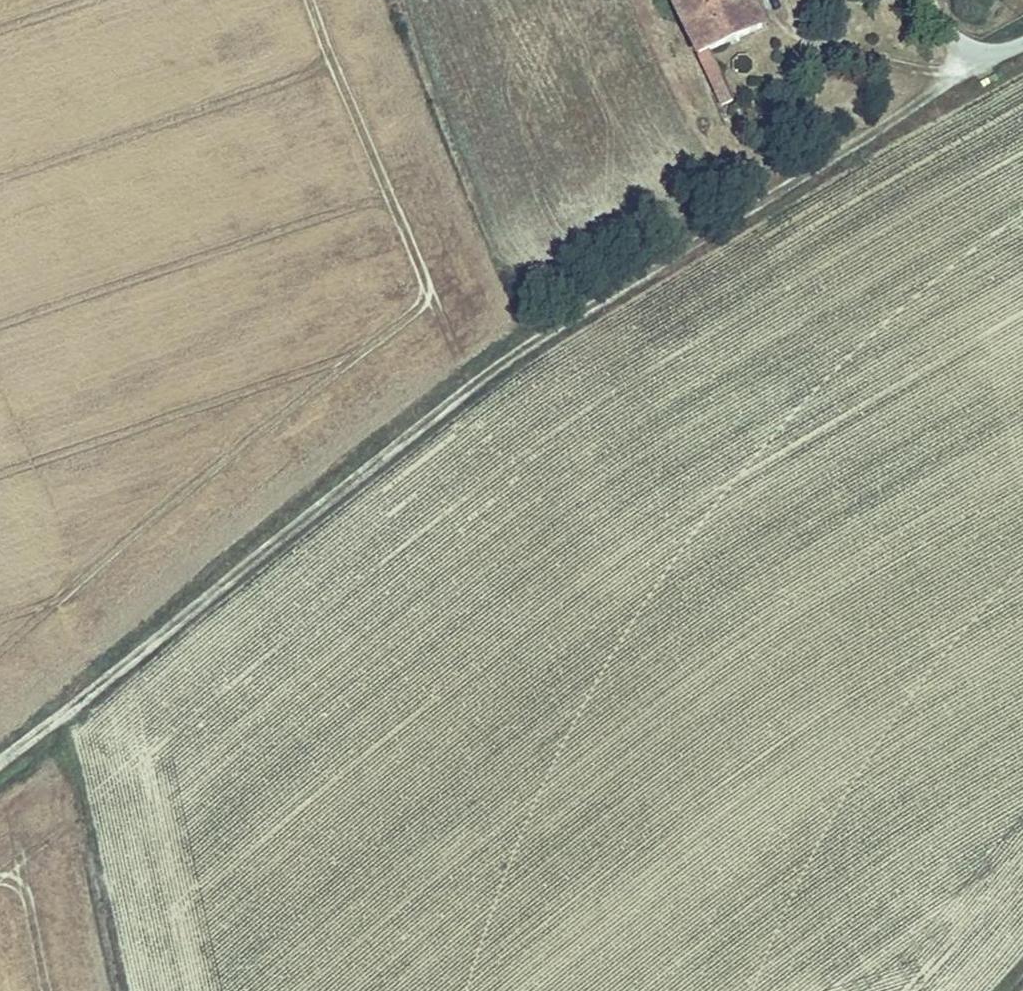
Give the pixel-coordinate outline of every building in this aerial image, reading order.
[(716,109),(744,95),(722,46),(754,31),(739,0),(663,0),(716,109)]
